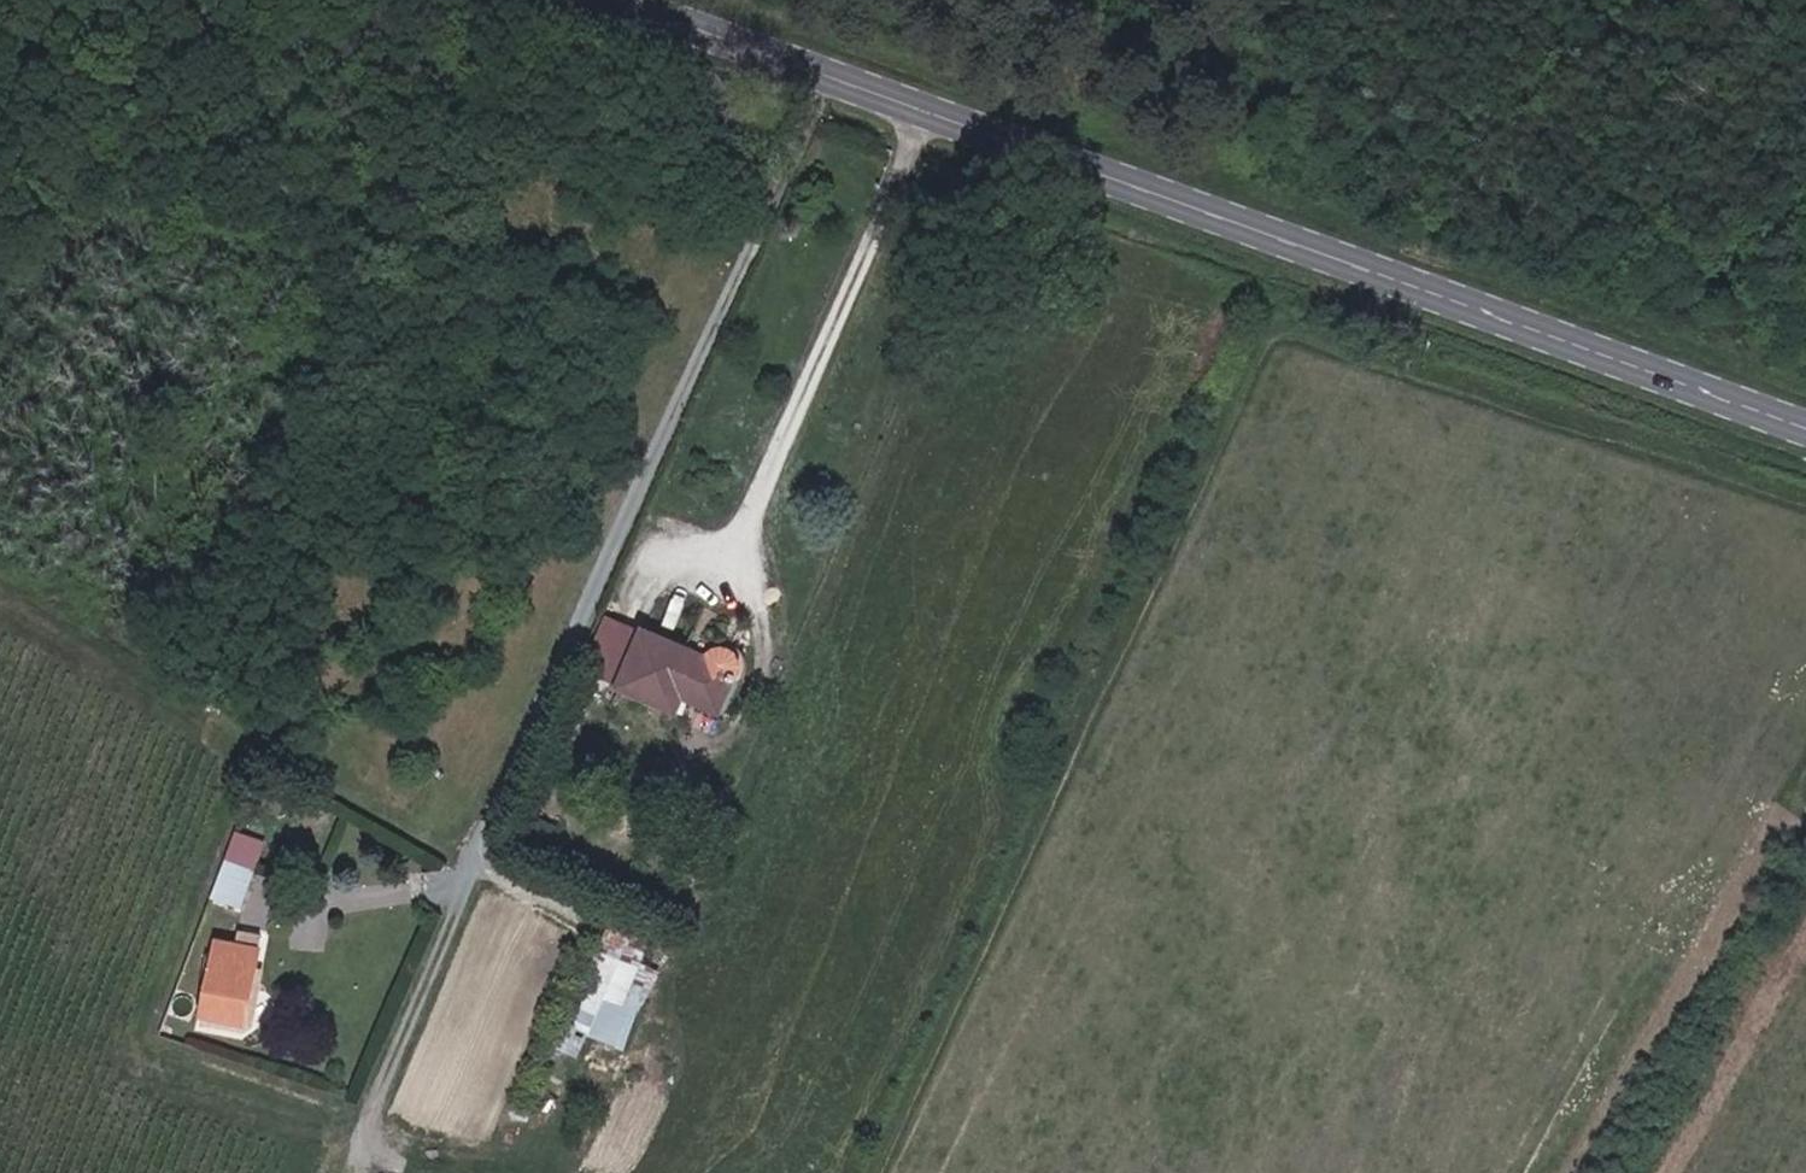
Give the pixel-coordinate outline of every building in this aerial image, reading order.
[(726,713),(743,673),(745,664),(743,657),(739,655),(734,651),(729,650),(725,650),(721,651),(717,653),(714,658),(649,629),(649,630),(616,616),(593,670),(625,685),(623,687),(682,713),(689,697),(726,713)] [(241,911),(255,874),(247,871),(259,843),(235,833),(210,899),(241,911)] [(695,865),(692,852),(668,858),(671,870),(695,865)] [(259,948),(260,934),(237,931),(235,945),(259,948)] [(249,1026),(259,948),(235,945),(216,943),(206,1021),(249,1026)] [(639,1012),(625,1006),(640,968),(595,949),(563,1025),(623,1051),(639,1012)]
